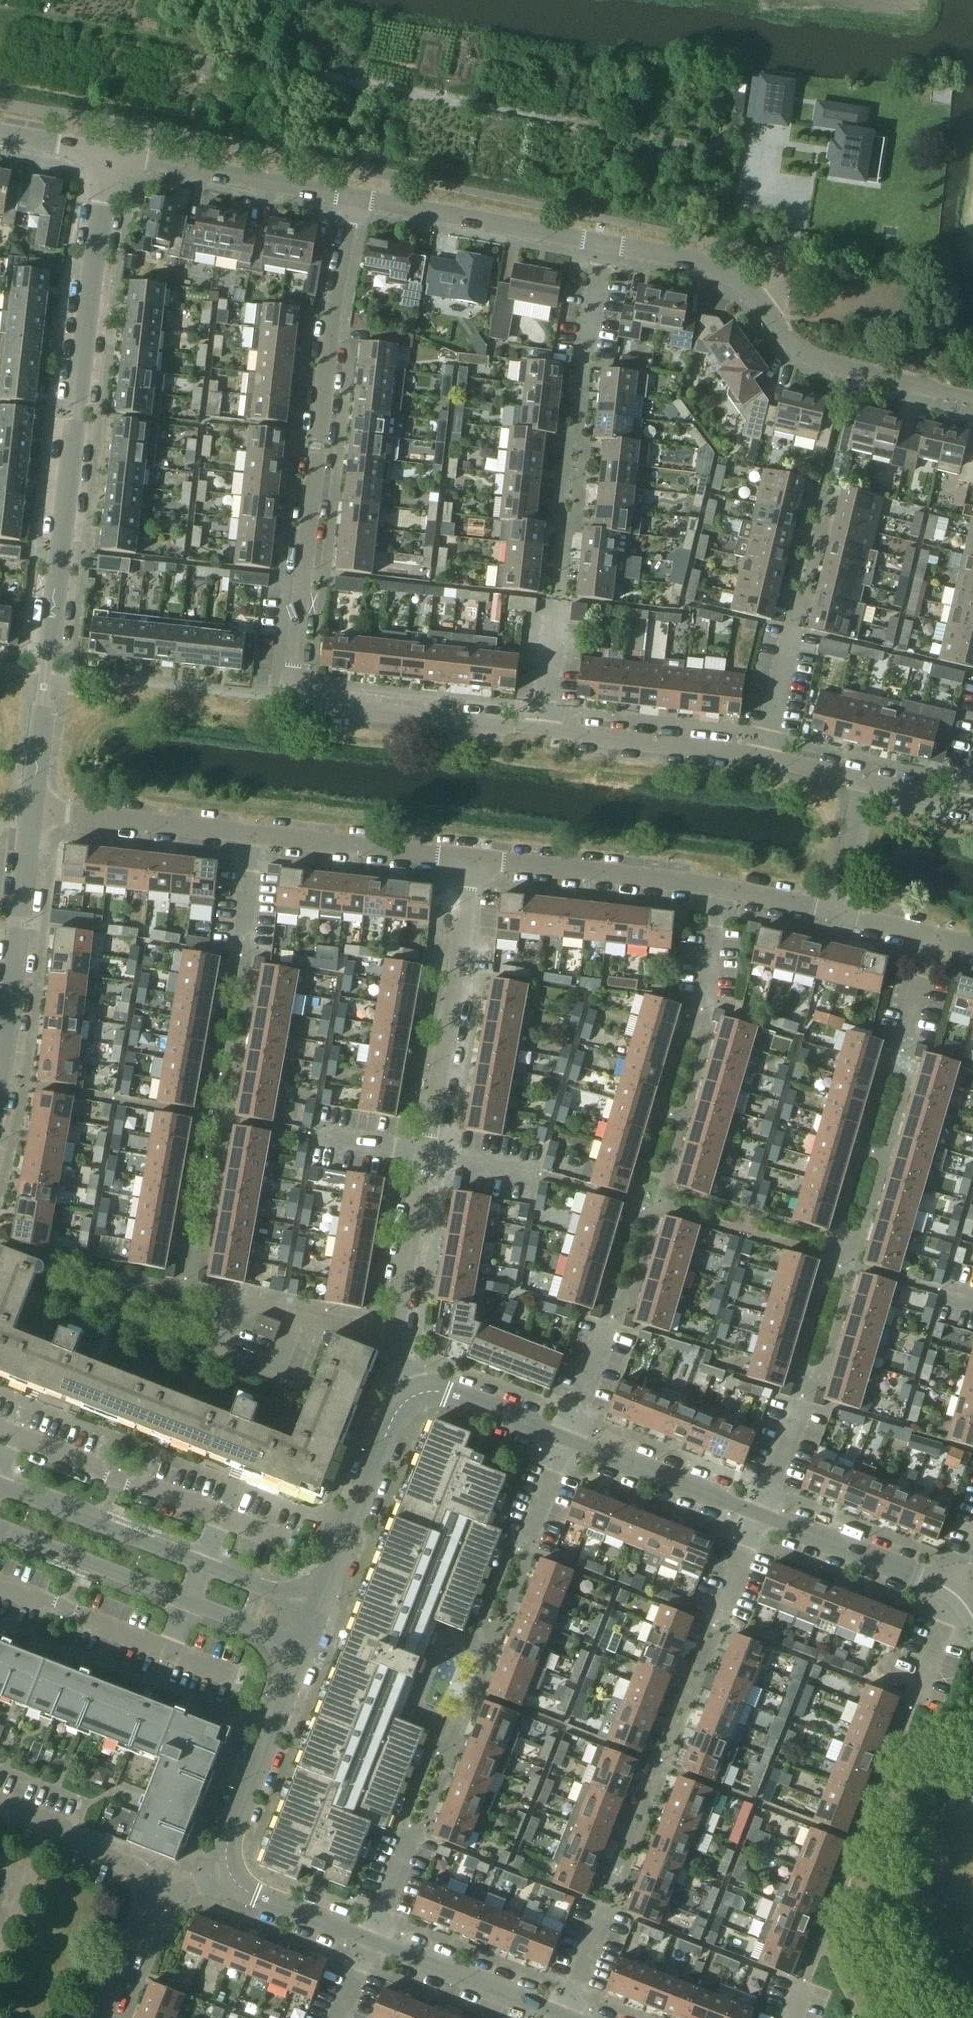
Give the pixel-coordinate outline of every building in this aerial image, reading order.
[(794,84),(794,82),(792,82),(778,80),(763,78),(756,120),(788,125),(793,90),(794,84)] [(733,128),(743,129),(748,80),(738,79),(733,128)] [(885,140),(873,138),(873,134),(863,132),(867,111),(820,103),(816,125),(840,129),(837,144),(834,144),(831,160),(835,160),(832,177),(866,182),(869,159),(881,161),(885,140)] [(15,227),(18,211),(23,184),(11,182),(13,173),(0,170),(0,214),(4,214),(2,224),(15,227)] [(35,186),(23,184),(18,211),(44,216),(38,245),(56,249),(64,205),(59,205),(63,182),(36,177),(35,186)] [(168,256),(181,258),(186,229),(189,217),(177,215),(179,203),(155,199),(153,213),(145,212),(138,250),(152,253),(153,247),(169,250),(168,256)] [(196,253),(218,257),(226,211),(203,207),(198,231),(186,229),(181,258),(194,260),(196,253)] [(226,211),(218,257),(240,261),(238,268),(251,271),(257,237),(259,226),(248,224),(249,216),(226,211)] [(266,265),(287,269),(296,224),(273,220),(268,244),(257,242),(258,238),(257,237),(251,271),(264,273),(266,265)] [(319,228),(296,224),(287,269),(309,273),(306,295),(317,297),(325,250),(324,250),(324,254),(315,252),(319,228)] [(415,246),(372,238),(366,269),(394,274),(392,282),(407,285),(403,305),(420,308),(424,286),(422,286),(428,257),(414,255),(415,246)] [(13,244),(11,254),(21,256),(22,250),(19,246),(13,244)] [(429,284),(454,288),(452,299),(484,304),(492,259),(460,254),(459,262),(433,258),(429,284)] [(10,256),(6,290),(49,295),(53,260),(10,256)] [(129,256),(127,269),(136,270),(138,257),(129,256)] [(513,285),(500,282),(490,337),(504,340),(512,299),(556,307),(563,272),(517,264),(513,285)] [(133,281),(130,304),(165,307),(167,285),(133,281)] [(643,327),(659,330),(666,291),(641,287),(637,309),(626,307),(620,336),(640,340),(643,327)] [(6,290),(4,311),(47,316),(49,295),(6,290)] [(666,291),(659,330),(675,333),(672,346),(691,349),(696,319),(686,318),(690,295),(666,291)] [(229,300),(220,299),(219,310),(228,311),(229,300)] [(205,301),(204,312),(213,313),(214,303),(205,301)] [(130,304),(128,325),(162,329),(165,307),(130,304)] [(255,327),(263,328),(298,332),(301,309),(258,304),(255,327)] [(4,311),(1,333),(44,338),(47,316),(4,311)] [(213,313),(204,312),(203,323),(211,324),(213,313)] [(403,313),(401,327),(414,329),(416,315),(403,313)] [(713,350),(726,369),(752,350),(734,324),(724,331),(713,317),(701,315),(695,352),(708,354),(713,350)] [(358,316),(356,328),(371,329),(373,317),(358,316)] [(128,325),(125,347),(160,351),(162,329),(128,325)] [(263,328),(255,327),(253,350),(261,351),(295,355),(298,332),(263,328)] [(364,342),(361,365),(396,369),(400,333),(372,330),(370,343),(364,342)] [(0,346),(0,354),(42,359),(44,338),(1,333),(0,346)] [(216,335),(215,345),(224,346),(225,336),(216,335)] [(481,338),(471,344),(478,354),(486,355),(487,347),(481,338)] [(200,344),(199,355),(208,356),(209,345),(200,344)] [(224,346),(215,345),(214,356),(223,357),(224,346)] [(125,347),(123,368),(158,372),(160,351),(125,347)] [(743,436),(760,440),(768,405),(757,403),(760,391),(752,380),(767,370),(752,350),(726,369),(721,372),(730,384),(728,396),(747,421),(743,436)] [(261,351),(258,373),(293,377),(295,355),(261,351)] [(460,353),(458,363),(470,365),(472,354),(460,353)] [(39,381),(42,359),(0,354),(0,376),(39,381)] [(208,356),(199,355),(198,366),(207,367),(208,356)] [(640,358),(638,366),(651,369),(653,360),(640,358)] [(519,383),(527,384),(562,388),(564,365),(522,360),(519,383)] [(396,369),(361,365),(358,388),(403,393),(405,370),(396,369)] [(444,366),(443,374),(453,375),(454,367),(444,366)] [(461,367),(460,377),(468,378),(470,368),(461,367)] [(123,368),(120,390),(163,395),(166,373),(158,372),(123,368)] [(648,374),(604,369),(601,393),(644,397),(646,397),(648,374)] [(250,372),(248,395),(290,400),(293,377),(258,373),(250,372)] [(445,375),(442,398),(451,399),(454,376),(445,375)] [(0,376),(0,399),(37,403),(39,381),(0,376)] [(468,378),(460,377),(458,387),(467,388),(468,378)] [(211,381),(210,391),(219,392),(220,382),(211,381)] [(527,384),(525,407),(559,411),(562,388),(527,384)] [(195,387),(194,398),(203,399),(204,388),(195,387)] [(403,393),(358,388),(356,411),(400,416),(403,393)] [(775,431),(796,436),(806,394),(784,389),(780,408),(768,405),(760,440),(761,440),(762,433),(774,436),(775,431)] [(163,395),(120,390),(118,412),(161,417),(163,395)] [(210,391),(207,416),(216,417),(219,392),(210,391)] [(601,393),(599,416),(641,420),(644,397),(601,393)] [(806,394),(796,436),(818,441),(816,446),(828,449),(835,421),(823,418),(828,400),(806,394)] [(290,400),(248,395),(245,419),(288,423),(290,400)] [(203,399),(194,398),(193,409),(202,410),(203,399)] [(673,404),(679,412),(686,407),(680,398),(673,404)] [(457,400),(455,422),(463,423),(466,401),(457,400)] [(34,432),(36,410),(0,406),(0,428),(34,432)] [(512,427),(512,428),(556,433),(559,411),(525,407),(524,407),(516,406),(514,428),(512,427)] [(686,407),(679,412),(685,420),(692,415),(686,407)] [(851,449),(872,454),(882,412),(860,407),(856,426),(845,423),(838,451),(850,454),(851,449)] [(441,410),(440,420),(449,421),(450,411),(441,410)] [(356,411),(353,433),(400,439),(402,416),(400,416),(356,411)] [(904,418),(882,412),(873,454),(894,459),(892,464),(904,467),(911,439),(899,436),(904,418)] [(599,416),(596,438),(606,440),(606,439),(631,442),(631,441),(641,442),(643,420),(641,420),(599,416)] [(117,419),(114,441),(157,446),(160,424),(117,419)] [(449,421),(440,420),(439,431),(447,432),(449,421)] [(463,423),(455,422),(453,432),(462,433),(463,423)] [(937,469),(938,470),(948,428),(926,423),(922,442),(911,439),(904,467),(916,469),(919,457),(939,462),(937,469)] [(252,427),(249,450),(284,454),(286,431),(252,427)] [(31,454),(34,432),(0,428),(0,450),(31,454)] [(512,428),(509,451),(544,455),(546,433),(556,434),(556,433),(512,428)] [(689,433),(695,441),(702,436),(696,428),(689,433)] [(970,482),(972,469),(972,454),(965,452),(970,433),(948,428),(938,470),(960,475),(958,480),(970,482)] [(353,433),(351,456),(393,461),(397,461),(400,439),(353,433)] [(205,436),(204,446),(213,446),(214,436),(205,436)] [(702,436),(695,441),(701,449),(708,444),(702,436)] [(190,439),(188,450),(197,451),(198,440),(190,439)] [(606,440),(604,462),(638,466),(648,467),(651,444),(641,443),(641,442),(631,441),(631,442),(606,439),(606,440)] [(754,439),(749,461),(755,462),(760,440),(754,439)] [(114,441),(112,463),(147,467),(155,467),(157,446),(114,441)] [(213,446),(204,446),(203,456),(211,457),(213,446)] [(29,475),(31,454),(0,450),(0,472),(29,475)] [(197,451),(188,450),(187,460),(196,461),(197,451)] [(249,450),(247,473),(281,477),(284,454),(249,450)] [(509,451),(507,474),(541,478),(544,455),(509,451)] [(351,456),(348,479),(383,483),(391,484),(393,461),(351,456)] [(436,456),(435,466),(443,467),(445,457),(436,456)] [(451,457),(449,467),(458,468),(459,458),(451,457)] [(604,462),(601,484),(636,488),(638,466),(604,462)] [(112,463),(110,484),(144,488),(147,467),(112,463)] [(719,465),(716,476),(725,478),(727,467),(719,465)] [(443,467),(435,466),(434,476),(442,477),(443,467)] [(458,468),(449,467),(448,478),(457,479),(458,468)] [(766,469),(762,487),(801,497),(806,478),(766,469)] [(26,497),(29,475),(0,472),(0,494),(26,497)] [(247,473),(244,496),(279,500),(281,477),(247,473)] [(507,474),(504,496),(539,500),(541,478),(507,474)] [(725,478),(716,476),(713,488),(722,490),(725,478)] [(348,479),(346,501),(380,505),(383,483),(348,479)] [(200,481),(199,491),(207,492),(209,482),(200,481)] [(185,482),(184,493),(192,494),(194,483),(185,482)] [(867,482),(865,493),(881,496),(884,486),(867,482)] [(110,484),(107,506),(142,510),(144,488),(110,484)] [(601,484),(599,507),(633,511),(636,488),(601,484)] [(699,485),(696,495),(705,497),(707,487),(699,485)] [(762,487),(758,505),(797,514),(801,497),(762,487)] [(844,488),(840,506),(880,515),(884,497),(881,496),(865,493),(844,488)] [(207,492),(199,491),(197,501),(206,502),(207,492)] [(192,494),(184,493),(182,504),(191,504),(192,494)] [(24,518),(26,497),(0,494),(0,515),(24,518)] [(705,497),(696,495),(694,505),(703,507),(705,497)] [(244,496),(242,519),(276,522),(279,500),(244,496)] [(504,496),(502,519),(546,524),(546,523),(536,522),(539,500),(504,496)] [(711,500),(708,511),(716,513),(719,502),(711,500)] [(346,501),(343,524),(378,528),(380,505),(346,501)] [(431,501),(430,511),(438,512),(439,502),(431,501)] [(445,502),(444,512),(453,513),(454,503),(445,502)] [(758,505),(754,522),(793,532),(797,514),(758,505)] [(107,506),(105,527),(139,531),(142,510),(107,506)] [(840,506),(836,523),(875,533),(880,515),(840,506)] [(633,511),(599,507),(596,530),(629,534),(630,534),(631,533),(640,535),(643,512),(633,511)] [(430,511),(427,533),(436,534),(438,512),(430,511)] [(716,513),(708,511),(705,523),(713,525),(716,513)] [(453,513),(444,512),(443,523),(452,524),(453,513)] [(917,512),(914,523),(922,525),(925,513),(917,512)] [(0,515),(0,538),(21,541),(24,518),(0,515)] [(931,515),(928,527),(936,529),(939,517),(931,515)] [(691,517),(686,539),(694,541),(700,518),(691,517)] [(242,519),(239,541),(274,545),(276,522),(242,519)] [(546,524),(502,519),(499,541),(544,547),(546,524)] [(754,522),(744,520),(740,537),(789,549),(793,532),(754,522)] [(836,523),(832,541),(871,550),(875,533),(836,523)] [(922,525),(914,523),(911,535),(919,537),(922,525)] [(343,524),(341,547),(375,551),(378,528),(343,524)] [(180,525),(179,535),(187,536),(189,526),(180,525)] [(195,526),(194,536),(202,537),(203,527),(195,526)] [(139,531),(105,527),(102,550),(137,554),(139,531)] [(928,527),(925,538),(933,540),(934,538),(945,541),(947,531),(936,529),(928,527)] [(596,530),(586,528),(584,551),(627,556),(629,534),(596,530)] [(427,533),(425,556),(433,557),(436,534),(427,533)] [(187,536),(179,535),(177,546),(186,547),(187,536)] [(702,535),(699,546),(708,548),(711,537),(702,535)] [(202,537),(194,536),(192,546),(201,547),(202,537)] [(789,549),(740,537),(736,555),(745,557),(785,567),(789,549)] [(694,541),(686,539),(683,549),(692,551),(694,541)] [(274,545),(239,541),(236,565),(271,568),(274,545)] [(832,541),(828,558),(875,569),(879,552),(871,550),(832,541)] [(509,543),(507,565),(541,569),(544,547),(509,543)] [(21,561),(23,547),(0,544),(0,558),(21,561)] [(708,548),(699,546),(697,558),(705,560),(708,548)] [(375,551),(341,547),(338,570),(373,574),(375,551)] [(909,547),(906,558),(914,560),(917,549),(909,547)] [(440,548),(439,558),(448,559),(449,549),(440,548)] [(923,550),(920,562),(928,564),(930,552),(923,550)] [(627,556),(584,551),(581,574),(625,578),(627,556)] [(962,572),(972,574),(972,556),(966,554),(962,572)] [(98,569),(122,572),(124,558),(100,555),(98,569)] [(433,557),(425,556),(423,567),(432,568),(433,557)] [(745,557),(741,575),(781,584),(785,567),(745,557)] [(124,558),(122,572),(130,573),(132,559),(124,558)] [(448,559),(439,558),(438,568),(447,569),(448,559)] [(828,558),(824,576),(863,585),(871,587),(875,569),(828,558)] [(914,560),(906,558),(903,570),(911,572),(914,560)] [(676,561),(673,584),(675,584),(684,586),(685,586),(690,563),(676,561)] [(156,571),(166,572),(167,563),(157,562),(156,571)] [(928,564),(920,562),(917,573),(925,575),(928,564)] [(167,563),(166,572),(177,573),(178,564),(167,563)] [(507,565),(499,564),(496,588),(539,593),(541,569),(507,565)] [(198,576),(209,577),(210,568),(199,567),(198,576)] [(210,568),(209,577),(220,578),(221,569),(210,568)] [(230,579),(229,582),(269,586),(270,574),(231,570),(230,579)] [(694,570),(691,581),(700,583),(702,572),(694,570)] [(958,589),(972,593),(972,574),(962,572),(958,589)] [(616,578),(581,574),(578,597),(613,601),(616,578)] [(741,575),(737,592),(776,602),(781,584),(741,575)] [(337,576),(336,590),(364,593),(365,579),(337,576)] [(824,576),(819,593),(859,602),(863,585),(824,576)] [(916,579),(911,597),(919,599),(923,581),(916,579)] [(379,590),(389,591),(390,582),(380,581),(379,590)] [(700,583),(691,581),(687,599),(695,601),(700,583)] [(390,582),(389,591),(399,592),(400,583),(390,582)] [(900,582),(898,594),(906,595),(908,584),(900,582)] [(684,586),(675,584),(673,594),(682,596),(684,586)] [(424,595),(434,596),(435,587),(425,586),(424,595)] [(435,587),(434,596),(445,597),(446,588),(435,587)] [(954,607),(972,611),(972,593),(958,589),(954,607)] [(470,591),(469,600),(480,601),(481,592),(470,591)] [(481,592),(480,601),(490,602),(491,594),(481,592)] [(776,602),(737,592),(733,610),(772,620),(776,602)] [(859,602),(819,593),(815,611),(863,622),(867,604),(859,602)] [(906,595),(898,594),(895,605),(903,607),(906,595)] [(508,609),(536,612),(538,599),(510,595),(508,609)] [(911,597),(907,614),(915,616),(919,599),(911,597)] [(588,613),(589,605),(574,603),(572,621),(587,623),(588,613)] [(601,606),(589,605),(588,613),(600,615),(601,606)] [(610,607),(609,616),(629,618),(630,609),(610,607)] [(950,624),(972,630),(972,611),(954,607),(950,624)] [(0,645),(3,643),(19,645),(21,628),(12,627),(14,609),(0,608),(0,645)] [(630,609),(629,618),(649,620),(650,611),(630,609)] [(699,618),(711,621),(713,612),(701,609),(699,618)] [(118,613),(95,610),(92,637),(83,636),(81,652),(113,655),(118,613)] [(863,622),(815,611),(811,629),(858,640),(863,622)] [(713,612),(711,621),(723,623),(725,615),(713,612)] [(113,655),(134,658),(140,615),(118,613),(113,655)] [(658,621),(669,623),(670,614),(659,613),(658,621)] [(670,614),(669,623),(682,624),(683,615),(670,614)] [(134,658),(156,660),(161,618),(140,615),(134,658)] [(892,617),(889,629),(897,630),(900,619),(892,617)] [(156,660),(178,663),(182,620),(161,618),(156,660)] [(178,663),(199,665),(204,622),(182,620),(178,663)] [(745,628),(757,631),(759,623),(747,620),(745,628)] [(906,620),(903,632),(911,634),(914,622),(906,620)] [(204,622),(199,665),(221,667),(225,633),(217,632),(210,623),(204,622)] [(945,642),(972,649),(972,630),(950,624),(945,642)] [(897,630),(889,629),(887,640),(894,642),(897,630)] [(379,675),(402,678),(406,643),(407,634),(384,631),(383,641),(379,675)] [(911,634),(903,632),(900,644),(908,645),(911,634)] [(225,633),(221,667),(243,670),(244,663),(253,664),(253,665),(254,665),(258,634),(246,633),(246,635),(225,633)] [(429,646),(425,680),(448,683),(453,637),(430,634),(429,646)] [(333,670),(357,673),(361,638),(337,636),(337,641),(325,639),(322,665),(334,666),(333,670)] [(453,637),(448,683),(470,686),(475,639),(453,637)] [(357,673),(379,675),(383,641),(361,638),(357,673)] [(822,638),(819,652),(827,654),(830,640),(822,638)] [(475,639),(470,686),(493,688),(497,654),(498,642),(475,639)] [(945,642),(941,660),(972,668),(972,649),(945,642)] [(402,678),(425,680),(429,646),(406,643),(402,678)] [(860,655),(871,658),(873,650),(862,647),(860,655)] [(873,650),(871,658),(883,661),(885,653),(873,650)] [(497,654),(493,688),(516,691),(520,656),(497,654)] [(897,656),(896,664),(911,667),(913,659),(897,656)] [(578,698),(599,700),(604,660),(583,657),(578,698)] [(660,707),(680,709),(685,669),(686,661),(665,659),(664,667),(660,707)] [(913,659),(911,667),(923,670),(925,662),(913,659)] [(599,700),(620,702),(624,662),(604,660),(599,700)] [(620,702),(640,705),(644,664),(624,662),(620,702)] [(640,705),(660,707),(664,667),(644,664),(640,705)] [(944,667),(933,664),(931,673),(942,676),(944,667)] [(680,709),(700,711),(705,671),(685,669),(680,709)] [(700,711),(721,714),(725,674),(705,671),(700,711)] [(725,674),(721,714),(741,716),(746,676),(725,674)] [(843,689),(841,696),(832,736),(852,741),(863,693),(843,689)] [(812,731),(832,736),(841,696),(821,692),(812,731)] [(883,698),(863,693),(852,741),(872,745),(883,698)] [(872,745),(891,750),(903,703),(883,698),(872,745)] [(903,703),(891,750),(911,755),(923,706),(903,701),(903,703)] [(932,759),(936,743),(949,746),(956,714),(923,706),(911,755),(924,758),(932,759)] [(60,851),(56,880),(86,884),(90,848),(67,845),(66,852),(60,851)] [(105,886),(107,886),(111,850),(90,848),(86,884),(88,884),(87,892),(104,894),(105,886)] [(107,886),(129,889),(133,853),(111,850),(107,886)] [(129,889),(150,891),(154,855),(133,853),(129,889)] [(150,891),(172,893),(176,858),(154,855),(150,891)] [(172,893),(193,896),(197,860),(176,858),(172,893)] [(197,860),(193,896),(192,904),(215,906),(219,868),(232,870),(233,860),(220,858),(219,862),(197,860)] [(299,916),(300,908),(304,872),(282,869),(283,866),(270,864),(268,874),(281,876),(277,913),(299,916)] [(300,908),(322,910),(326,874),(304,872),(300,908)] [(322,910),(343,913),(347,877),(326,874),(322,910)] [(343,913),(365,915),(369,879),(347,877),(343,913)] [(365,915),(386,917),(390,882),(369,879),(365,915)] [(386,917),(408,920),(412,884),(390,882),(386,917)] [(412,884),(408,920),(430,922),(434,887),(412,884)] [(520,941),(521,933),(525,897),(502,894),(498,930),(499,930),(498,938),(520,941)] [(521,933),(542,935),(546,899),(525,897),(521,933)] [(542,935),(564,937),(568,902),(546,899),(542,935)] [(564,937),(585,940),(589,904),(568,902),(564,937)] [(585,940),(606,942),(611,906),(589,904),(585,940)] [(606,942),(628,945),(632,909),(611,906),(606,942)] [(628,945),(649,947),(654,911),(632,909),(628,945)] [(654,911),(649,947),(672,950),(675,920),(688,921),(689,911),(676,910),(676,914),(654,911)] [(68,911),(66,925),(81,926),(83,912),(68,911)] [(83,912),(81,926),(98,928),(99,914),(83,912)] [(753,964),(775,969),(783,934),(761,928),(762,925),(749,922),(747,931),(759,934),(753,964)] [(109,934),(123,936),(124,927),(110,925),(109,934)] [(124,927),(123,936),(138,938),(139,929),(124,927)] [(58,928),(55,951),(91,955),(94,932),(58,928)] [(152,939),(166,941),(167,932),(153,930),(152,939)] [(167,932),(166,941),(180,944),(182,935),(167,932)] [(775,969),(796,974),(804,938),(783,934),(775,969)] [(198,937),(197,946),(209,948),(210,939),(198,937)] [(796,974),(817,979),(825,943),(804,938),(796,974)] [(817,979),(838,983),(846,948),(825,943),(817,979)] [(132,945),(130,959),(139,961),(141,947),(132,945)] [(346,954),(360,956),(361,947),(347,945),(346,954)] [(389,955),(403,958),(405,949),(390,946),(389,955)] [(361,947),(360,956),(375,957),(376,948),(361,947)] [(846,948),(838,983),(836,991),(857,996),(859,988),(867,953),(846,948)] [(405,949),(403,958),(418,960),(419,951),(405,949)] [(186,951),(182,973),(217,979),(220,963),(230,965),(232,952),(222,950),(221,957),(186,951)] [(55,951),(53,972),(89,976),(91,955),(55,951)] [(889,958),(867,953),(859,988),(881,993),(888,964),(901,967),(903,957),(890,954),(889,958)] [(263,971),(261,987),(296,993),(300,971),(265,965),(266,958),(256,956),(254,969),(263,971)] [(302,956),(301,965),(315,967),(317,959),(302,956)] [(139,961),(130,959),(127,974),(136,976),(139,961)] [(387,959),(383,982),(419,988),(423,966),(387,959)] [(348,961),(345,975),(354,977),(357,962),(348,961)] [(501,974),(516,976),(517,967),(503,965),(501,974)] [(517,967),(516,976),(530,979),(532,970),(517,967)] [(950,969),(947,979),(959,982),(952,1012),(972,1018),(972,1017),(972,980),(961,977),(962,973),(950,969)] [(53,972),(50,994),(86,998),(89,976),(53,972)] [(544,981),(558,984),(560,975),(545,972),(544,981)] [(142,973),(140,988),(149,989),(151,975),(142,973)] [(182,973),(178,994),(214,1001),(217,979),(182,973)] [(354,977),(345,975),(343,990),(351,991),(354,977)] [(560,975),(558,984),(573,986),(574,977),(560,975)] [(609,986),(623,988),(624,979),(610,977),(609,986)] [(493,978),(489,1001),(525,1007),(529,985),(493,978)] [(581,978),(580,987),(601,989),(602,980),(581,978)] [(624,979),(623,988),(638,990),(639,981),(624,979)] [(383,982),(380,1003),(415,1009),(419,988),(383,982)] [(261,987),(257,1008),(292,1014),(296,993),(261,987)] [(125,988),(122,1002),(131,1004),(134,989),(125,988)] [(149,989),(140,988),(137,1002),(146,1004),(149,989)] [(50,994),(48,1015),(84,1020),(86,998),(50,994)] [(178,994),(174,1016),(210,1022),(214,1001),(178,994)] [(647,995),(641,1017),(675,1027),(680,1011),(689,1014),(693,1001),(683,998),(681,1005),(647,995)] [(131,1004),(122,1002),(119,1001),(115,1019),(128,1021),(131,1004)] [(489,1001),(486,1022),(521,1028),(525,1007),(489,1001)] [(577,1001),(573,1016),(581,1018),(585,1004),(577,1001)] [(340,1003),(338,1018),(347,1019),(349,1005),(340,1003)] [(380,1003),(376,1024),(411,1031),(415,1009),(380,1003)] [(325,1005),(322,1020),(331,1021),(334,1007),(325,1005)] [(257,1008),(253,1029),(289,1036),(292,1014),(257,1008)] [(722,1023),(717,1039),(752,1049),(758,1027),(724,1017),(726,1011),(716,1008),(713,1021),(722,1023)] [(590,1009),(586,1023),(595,1026),(599,1012),(590,1009)] [(814,1021),(828,1025),(831,1016),(817,1012),(814,1021)] [(48,1015),(46,1037),(89,1042),(89,1041),(82,1040),(84,1020),(48,1015)] [(769,1024),(783,1028),(786,1020),(772,1015),(769,1024)] [(135,1016),(132,1030),(141,1032),(144,1017),(135,1016)] [(174,1016),(171,1037),(206,1043),(210,1022),(174,1016)] [(581,1018),(573,1016),(569,1030),(577,1032),(581,1018)] [(831,1016),(828,1025),(842,1029),(845,1020),(831,1016)] [(641,1017),(635,1038),(669,1048),(675,1027),(641,1017)] [(347,1019),(338,1018),(335,1032),(344,1034),(347,1019)] [(331,1021),(322,1020),(320,1034),(329,1036),(331,1021)] [(786,1020),(783,1028),(797,1032),(800,1024),(786,1020)] [(486,1022),(482,1043),(518,1050),(521,1028),(486,1022)] [(595,1026),(586,1023),(582,1037),(590,1040),(595,1026)] [(376,1024),(372,1046),(408,1052),(411,1031),(376,1024)] [(253,1029),(249,1051),(285,1057),(289,1036),(253,1029)] [(117,1030),(115,1045),(124,1046),(126,1032),(117,1030)] [(141,1032),(132,1030),(130,1044),(139,1046),(141,1032)] [(849,1031),(843,1053),(877,1063),(882,1047),(891,1050),(895,1037),(885,1035),(883,1041),(849,1031)] [(46,1037),(43,1058),(87,1064),(89,1042),(46,1037)] [(171,1037),(167,1058),(202,1065),(206,1043),(171,1037)] [(635,1038),(629,1058),(663,1068),(669,1048),(635,1038)] [(717,1039),(711,1060),(746,1070),(752,1049),(717,1039)] [(945,1042),(943,1051),(961,1057),(965,1043),(950,1039),(945,1042)] [(482,1043),(478,1065),(514,1071),(518,1050),(482,1043)] [(565,1043),(561,1057),(569,1060),(573,1046),(565,1043)] [(924,1059),(920,1075),(954,1085),(960,1063),(926,1053),(928,1047),(919,1044),(915,1056),(924,1059)] [(124,1046),(115,1045),(112,1059),(121,1061),(124,1046)] [(333,1046),(330,1060),(339,1062),(342,1047),(333,1046)] [(372,1046),(368,1067),(404,1073),(408,1052),(372,1046)] [(317,1048),(315,1062),(324,1064),(326,1049),(317,1048)] [(801,1048),(797,1062),(806,1065),(810,1051),(801,1048)] [(249,1051),(246,1072),(281,1078),(285,1057),(249,1051)] [(578,1051),(574,1065),(582,1067),(594,1071),(596,1066),(584,1062),(587,1053),(578,1051)] [(843,1053),(837,1074),(871,1084),(877,1063),(843,1053)] [(569,1060),(561,1057),(557,1071),(565,1074),(569,1060)] [(87,1064),(43,1058),(41,1081),(77,1085),(76,1087),(84,1088),(87,1064)] [(167,1058),(163,1080),(199,1086),(202,1065),(167,1058)] [(629,1058),(623,1079),(657,1089),(663,1068),(629,1058)] [(339,1062),(330,1060),(328,1075),(337,1076),(339,1062)] [(711,1060),(705,1080),(740,1091),(746,1070),(711,1060)] [(324,1064),(315,1062),(312,1077),(321,1078),(324,1064)] [(806,1065),(797,1062),(793,1076),(802,1079),(806,1065)] [(478,1065),(474,1086),(510,1092),(514,1071),(478,1065)] [(582,1067),(574,1065),(570,1079),(578,1081),(582,1067)] [(781,1065),(777,1079),(786,1081),(790,1067),(781,1065)] [(126,1066),(124,1080),(133,1082),(135,1068),(126,1066)] [(368,1067),(365,1088),(400,1094),(404,1073),(368,1067)] [(246,1072),(242,1093),(277,1099),(281,1078),(246,1072)] [(837,1074),(831,1094),(865,1105),(871,1084),(837,1074)] [(920,1075),(914,1095),(948,1105),(954,1085),(920,1075)] [(107,1093),(107,1092),(115,1094),(118,1079),(109,1077),(106,1092),(107,1093)] [(623,1079),(617,1100),(651,1110),(657,1089),(623,1079)] [(786,1081),(777,1079),(773,1093),(782,1095),(786,1081)] [(133,1082),(124,1080),(121,1095),(129,1096),(129,1097),(130,1097),(133,1082)] [(199,1086),(163,1080),(159,1102),(195,1108),(199,1086)] [(705,1080),(699,1101),(734,1111),(740,1091),(705,1080)] [(553,1084),(549,1098),(557,1101),(561,1087),(553,1084)] [(474,1086),(471,1107),(506,1113),(510,1092),(474,1086)] [(400,1094),(365,1088),(361,1111),(396,1117),(400,1094)] [(331,1106),(334,1091),(325,1089),(323,1104),(331,1105),(331,1106)] [(789,1090),(785,1104),(794,1106),(798,1092),(789,1090)] [(39,1091),(35,1113),(71,1120),(75,1097),(39,1091)] [(566,1092),(562,1106),(570,1109),(575,1095),(566,1092)] [(277,1099),(242,1093),(238,1116),(274,1122),(277,1099)] [(831,1094),(825,1115),(859,1125),(865,1105),(831,1094)] [(914,1095),(908,1116),(942,1126),(948,1105),(914,1095)] [(308,1098),(306,1113),(315,1114),(317,1100),(308,1098)] [(557,1101),(549,1098),(544,1112),(553,1115),(557,1101)] [(617,1100),(611,1121),(645,1131),(651,1110),(617,1100)] [(699,1101),(693,1122),(728,1132),(734,1111),(699,1101)] [(105,1102),(102,1117),(111,1119),(113,1105),(105,1103),(105,1102)] [(794,1106),(785,1104),(781,1118),(790,1120),(794,1106)] [(119,1106),(117,1120),(126,1121),(128,1107),(127,1107),(119,1106)] [(570,1109),(562,1106),(558,1120),(566,1123),(570,1109)] [(769,1106),(765,1120),(774,1123),(778,1109),(769,1106)] [(506,1113),(471,1107),(467,1129),(502,1136),(506,1113)] [(157,1112),(154,1134),(189,1140),(193,1118),(157,1112)] [(71,1120),(35,1113),(32,1135),(67,1141),(71,1120)] [(315,1114),(306,1113),(303,1127),(304,1127),(312,1128),(315,1114)] [(825,1115),(819,1136),(853,1146),(859,1125),(825,1115)] [(908,1116),(902,1137),(936,1147),(942,1126),(908,1116)] [(126,1121),(117,1120),(114,1134),(123,1136),(126,1121)] [(774,1123),(765,1120),(761,1134),(770,1137),(774,1123)] [(611,1121),(605,1141),(639,1151),(645,1131),(611,1121)] [(693,1122),(687,1143),(722,1153),(728,1132),(693,1122)] [(236,1126),(232,1148),(268,1154),(272,1132),(236,1126)] [(536,1140),(545,1143),(549,1129),(540,1126),(536,1140)] [(777,1131),(773,1145),(782,1148),(786,1134),(777,1131)] [(100,1132),(97,1146),(106,1148),(109,1134),(100,1132)] [(154,1134),(150,1156),(185,1162),(189,1140),(154,1134)] [(32,1135),(28,1156),(63,1162),(67,1141),(32,1135)] [(819,1136),(813,1157),(847,1167),(853,1146),(819,1136)] [(302,1137),(299,1152),(308,1153),(310,1139),(302,1138),(302,1137)] [(902,1137),(896,1158),(930,1168),(942,1171),(948,1150),(936,1147),(902,1137)] [(552,1141),(547,1156),(556,1158),(560,1144),(552,1141)] [(605,1141),(599,1162),(633,1172),(639,1151),(605,1141)] [(687,1143),(681,1163),(716,1174),(722,1153),(687,1143)] [(782,1148),(773,1145),(769,1159),(778,1162),(782,1148)] [(94,1161),(103,1162),(106,1148),(97,1146),(94,1161)] [(232,1148),(229,1169),(264,1176),(268,1154),(232,1148)] [(757,1148),(753,1162),(762,1164),(766,1150),(757,1148)] [(308,1153),(299,1152),(296,1166),(305,1168),(308,1153)] [(28,1156),(24,1177),(60,1184),(63,1162),(28,1156)] [(110,1156),(108,1170),(117,1172),(119,1157),(110,1156)] [(150,1156),(146,1177),(182,1183),(185,1162),(150,1156)] [(556,1158),(547,1156),(543,1169),(551,1172),(552,1172),(556,1158)] [(813,1157),(807,1177),(841,1187),(847,1167),(813,1157)] [(896,1158),(889,1179),(924,1189),(930,1168),(896,1158)] [(633,1172),(599,1162),(592,1184),(627,1194),(633,1172)] [(762,1164),(753,1162),(749,1176),(758,1178),(762,1164)] [(716,1174),(681,1163),(675,1185),(710,1195),(716,1174)] [(964,1178),(972,1180),(972,1179),(972,1165),(968,1164),(964,1178)] [(321,1167),(320,1167),(312,1166),(309,1180),(318,1182),(321,1167)] [(229,1169),(225,1191),(260,1197),(264,1176),(229,1169)] [(117,1172),(108,1170),(105,1184),(114,1186),(117,1172)] [(350,1172),(346,1195),(382,1201),(385,1178),(350,1172)] [(92,1174),(90,1189),(98,1190),(101,1176),(92,1174)] [(24,1177),(20,1198),(56,1205),(60,1184),(24,1177)] [(146,1177),(142,1198),(178,1204),(182,1183),(146,1177)] [(807,1177),(801,1198),(835,1208),(841,1187),(807,1177)] [(972,1180),(964,1178),(960,1192),(968,1194),(972,1180)] [(889,1179),(883,1200),(918,1210),(924,1189),(889,1179)] [(763,1180),(759,1194),(768,1197),(772,1183),(763,1180)] [(541,1181),(538,1195),(547,1196),(550,1182),(549,1182),(541,1181)] [(293,1188),(290,1202),(299,1204),(302,1189),(293,1188)] [(87,1203),(96,1205),(98,1190),(90,1189),(87,1203)] [(742,1204),(750,1207),(754,1192),(745,1190),(741,1205),(742,1204)] [(225,1191),(221,1212),(257,1218),(260,1197),(225,1191)] [(456,1191),(452,1213),(487,1219),(491,1197),(456,1191)] [(590,1193),(583,1215),(618,1225),(624,1203),(590,1193)] [(768,1197),(759,1194),(755,1208),(762,1210),(762,1211),(764,1211),(768,1197)] [(307,1195),(304,1209),(313,1211),(315,1196),(307,1195)] [(346,1195),(342,1216),(378,1222),(382,1201),(346,1195)] [(547,1196),(538,1195),(536,1209),(545,1211),(547,1196)] [(20,1198),(17,1220),(52,1226),(56,1205),(20,1198)] [(103,1198),(100,1213),(109,1214),(112,1200),(103,1198)] [(142,1198),(139,1219),(174,1226),(178,1204),(142,1198)] [(835,1208),(801,1198),(794,1220),(829,1230),(835,1208)] [(883,1200),(877,1220),(912,1230),(918,1210),(883,1200)] [(299,1204),(290,1202),(288,1217),(297,1218),(299,1204)] [(519,1218),(528,1219),(531,1205),(523,1203),(522,1203),(519,1218)] [(956,1205),(952,1219),(960,1222),(964,1208),(956,1205)] [(313,1211),(304,1209),(302,1224),(310,1225),(313,1211)] [(221,1212),(217,1233),(253,1239),(257,1218),(221,1212)] [(109,1214),(100,1213),(98,1227),(107,1228),(109,1214)] [(452,1213),(448,1235),(484,1241),(487,1219),(452,1213)] [(583,1215),(577,1236),(612,1246),(618,1225),(583,1215)] [(342,1216),(339,1237),(374,1243),(378,1222),(342,1216)] [(666,1216),(660,1238),(695,1248),(701,1226),(666,1216)] [(85,1217),(82,1231),(91,1233),(94,1219),(85,1217)] [(139,1219),(135,1241),(170,1247),(174,1226),(139,1219)] [(960,1222),(952,1219),(948,1233),(956,1236),(960,1222)] [(967,1219),(963,1233),(972,1236),(972,1232),(972,1221),(967,1219)] [(52,1226),(17,1220),(13,1242),(48,1248),(52,1226)] [(877,1220),(871,1241),(906,1251),(912,1230),(877,1220)] [(285,1230),(283,1245),(292,1246),(294,1232),(285,1230)] [(91,1233),(82,1231),(80,1246),(89,1247),(91,1233)] [(532,1231),(529,1246),(538,1247),(541,1233),(532,1231)] [(517,1232),(514,1246),(523,1248),(526,1234),(517,1232)] [(217,1233),(214,1254),(249,1261),(253,1239),(217,1233)] [(448,1235),(445,1256),(480,1262),(484,1241),(448,1235)] [(732,1235),(728,1249),(736,1252),(740,1238),(733,1236),(733,1235),(732,1235)] [(577,1236),(571,1257),(606,1267),(612,1246),(577,1236)] [(299,1237),(297,1252),(305,1253),(308,1239),(299,1237)] [(339,1237),(335,1258),(370,1265),(374,1243),(339,1237)] [(660,1238),(654,1258),(688,1269),(695,1248),(660,1238)] [(746,1240),(742,1254),(751,1256),(755,1242),(754,1241),(753,1242),(746,1240)] [(941,1240),(938,1249),(951,1252),(954,1243),(941,1240)] [(170,1247),(135,1241),(131,1263),(166,1269),(165,1276),(175,1278),(177,1265),(168,1263),(170,1247)] [(906,1251),(871,1241),(865,1263),(900,1273),(906,1251)] [(292,1246),(283,1245),(280,1259),(289,1261),(292,1246)] [(139,1426),(153,1389),(74,1358),(85,1332),(73,1327),(71,1331),(63,1328),(54,1350),(9,1333),(38,1260),(1,1246),(0,1248),(0,1372),(14,1377),(16,1371),(32,1377),(30,1383),(32,1384),(34,1378),(50,1384),(47,1390),(104,1413),(107,1407),(122,1413),(120,1419),(139,1426)] [(523,1248),(514,1246),(512,1261),(521,1262),(523,1248)] [(538,1247),(529,1246),(527,1260),(536,1262),(538,1247)] [(955,1261),(962,1263),(962,1264),(963,1264),(968,1250),(959,1247),(955,1261)] [(736,1252),(728,1249),(724,1263),(732,1266),(736,1252)] [(785,1250),(779,1272),(814,1282),(820,1260),(785,1250)] [(305,1253),(297,1252),(294,1266),(303,1268),(305,1253)] [(249,1261),(214,1254),(211,1270),(201,1269),(199,1282),(209,1284),(210,1277),(245,1283),(249,1261)] [(941,1255),(937,1268),(946,1271),(950,1257),(941,1255)] [(445,1256),(441,1277),(476,1283),(480,1262),(445,1256)] [(571,1257),(565,1277),(600,1288),(606,1267),(571,1257)] [(335,1258),(331,1280),(367,1286),(370,1265),(335,1258)] [(654,1258),(648,1279),(682,1289),(688,1269),(654,1258)] [(288,1268),(280,1266),(279,1276),(286,1277),(288,1268)] [(738,1268),(734,1282),(742,1284),(747,1270),(738,1268)] [(946,1271),(937,1268),(933,1283),(935,1283),(942,1285),(946,1271)] [(779,1272),(773,1293),(808,1303),(814,1282),(779,1272)] [(862,1273),(856,1294),(891,1304),(897,1282),(862,1273)] [(555,1275),(549,1296),(559,1299),(583,1307),(593,1309),(591,1316),(601,1318),(604,1306),(599,1304),(595,1303),(600,1288),(565,1277),(555,1275)] [(437,1300),(443,1301),(443,1299),(473,1304),(476,1283),(441,1277),(437,1300)] [(289,1293),(298,1295),(301,1280),(292,1279),(289,1293)] [(480,1288),(494,1291),(496,1282),(481,1279),(480,1288)] [(648,1279),(642,1300),(676,1310),(682,1289),(648,1279)] [(367,1286),(331,1280),(327,1302),(363,1308),(367,1286)] [(496,1282),(494,1291),(508,1294),(510,1285),(496,1282)] [(742,1284),(734,1282),(730,1296),(738,1298),(742,1284)] [(718,1284),(713,1298),(722,1301),(726,1287),(718,1284)] [(931,1292),(926,1307),(935,1309),(939,1295),(932,1293),(931,1292)] [(773,1293),(767,1314),(802,1324),(808,1303),(773,1293)] [(856,1294),(850,1315),(885,1325),(891,1304),(856,1294)] [(722,1301),(713,1298),(709,1312),(718,1315),(722,1301)] [(437,1334),(472,1348),(473,1348),(483,1324),(476,1322),(479,1305),(473,1304),(443,1299),(443,1301),(437,1334)] [(511,1300),(505,1314),(514,1317),(519,1303),(511,1300)] [(676,1310),(642,1300),(637,1316),(628,1313),(624,1326),(634,1328),(636,1322),(670,1332),(676,1310)] [(543,1310),(557,1314),(559,1306),(545,1302),(543,1310)] [(559,1306),(557,1314),(571,1318),(573,1310),(559,1306)] [(935,1309),(926,1307),(922,1321),(931,1323),(935,1309)] [(726,1309),(722,1323),(730,1326),(734,1312),(726,1309)] [(261,1314),(254,1333),(275,1341),(283,1322),(261,1314)] [(514,1317),(505,1314),(500,1327),(508,1330),(514,1317)] [(767,1314),(761,1334),(796,1344),(802,1324),(767,1314)] [(850,1315),(844,1336),(879,1346),(885,1325),(850,1315)] [(946,1324),(945,1324),(937,1322),(933,1336),(942,1339),(946,1324)] [(730,1326),(722,1323),(718,1337),(726,1340),(730,1326)] [(468,1358),(490,1366),(503,1332),(483,1324),(473,1348),(472,1348),(468,1358)] [(642,1330),(639,1338),(651,1341),(654,1333),(642,1330)] [(490,1366),(510,1374),(523,1340),(503,1332),(490,1366)] [(761,1334),(755,1355),(790,1365),(796,1344),(761,1334)] [(844,1336),(838,1357),(872,1367),(879,1346),(844,1336)] [(153,1389),(139,1426),(158,1433),(160,1428),(176,1434),(174,1439),(231,1462),(233,1455),(248,1462),(246,1468),(248,1469),(251,1462),(266,1469),(264,1475),(302,1489),(304,1484),(322,1491),(349,1423),(343,1420),(349,1405),(355,1407),(370,1369),(364,1367),(370,1351),(376,1354),(377,1351),(340,1337),(297,1445),(261,1431),(263,1427),(254,1423),(261,1406),(253,1402),(255,1398),(243,1393),(232,1420),(153,1389)] [(667,1346),(679,1349),(681,1342),(669,1338),(667,1346)] [(510,1374),(530,1382),(543,1348),(523,1340),(510,1374)] [(681,1342),(679,1349),(691,1353),(693,1345),(681,1342)] [(916,1342),(912,1356),(921,1358),(925,1344),(916,1342)] [(543,1348),(530,1382),(551,1390),(564,1356),(543,1348)] [(929,1350),(925,1364),(934,1367),(938,1353),(929,1350)] [(790,1365),(755,1355),(749,1377),(783,1387),(781,1393),(791,1396),(794,1383),(785,1381),(790,1365)] [(921,1358),(912,1356),(908,1370),(917,1372),(921,1358)] [(838,1357),(832,1378),(866,1388),(872,1367),(838,1357)] [(703,1364),(701,1372),(713,1375),(715,1367),(709,1365),(703,1364)] [(934,1367),(925,1364),(921,1378),(930,1381),(934,1367)] [(727,1371),(715,1367),(713,1375),(725,1379),(727,1371)] [(962,1397),(972,1401),(972,1378),(968,1376),(962,1397)] [(738,1389),(750,1392),(753,1384),(741,1381),(734,1378),(729,1389),(733,1391),(735,1387),(739,1388),(738,1389)] [(866,1388),(832,1378),(827,1393),(818,1390),(814,1403),(824,1406),(826,1399),(860,1409),(866,1388)] [(609,1412),(630,1420),(642,1388),(622,1380),(609,1412)] [(900,1397),(909,1400),(913,1386),(904,1383),(900,1397)] [(753,1384),(750,1392),(762,1396),(764,1388),(753,1384)] [(630,1420),(649,1428),(661,1395),(642,1388),(630,1420)] [(649,1428),(668,1435),(680,1402),(683,1395),(665,1388),(662,1395),(661,1395),(649,1428)] [(917,1392),(913,1406),(922,1408),(926,1394),(917,1392)] [(955,1418),(972,1423),(972,1401),(962,1397),(955,1418)] [(668,1435),(687,1442),(699,1410),(680,1402),(668,1435)] [(922,1408),(913,1406),(909,1420),(918,1422),(922,1408)] [(687,1442),(706,1450),(718,1417),(699,1410),(687,1442)] [(840,1418),(852,1422),(854,1414),(843,1410),(840,1418)] [(854,1414),(852,1422),(864,1425),(866,1417),(854,1414)] [(706,1450),(725,1457),(737,1425),(718,1417),(706,1450)] [(955,1418),(949,1440),(972,1447),(972,1423),(955,1418)] [(314,1867),(327,1872),(330,1864),(353,1873),(372,1824),(387,1830),(426,1729),(399,1719),(418,1671),(423,1673),(428,1661),(423,1659),(429,1642),(434,1644),(438,1634),(433,1632),(437,1621),(464,1631),(497,1548),(504,1530),(489,1525),(508,1476),(483,1466),(487,1458),(475,1454),(476,1452),(467,1448),(473,1434),(436,1419),(384,1552),(351,1636),(355,1638),(353,1644),(350,1642),(349,1643),(353,1645),(350,1651),(346,1649),(262,1866),(299,1880),(304,1866),(313,1869),(314,1867)] [(880,1430),(891,1433),(894,1425),(882,1422),(880,1430)] [(737,1425),(725,1457),(745,1465),(757,1432),(737,1425)] [(891,1433),(890,1437),(902,1440),(906,1429),(894,1425),(891,1433)] [(912,1435),(909,1447),(928,1453),(932,1441),(912,1435)] [(932,1441),(928,1453),(940,1456),(943,1445),(932,1441)] [(966,1453),(952,1448),(947,1460),(961,1465),(966,1453)] [(803,1488),(823,1496),(836,1463),(816,1455),(803,1488)] [(858,1461),(855,1471),(842,1503),(861,1511),(874,1478),(877,1469),(858,1461)] [(823,1496),(842,1503),(855,1471),(836,1463),(823,1496)] [(861,1511),(880,1518),(893,1486),(874,1478),(861,1511)] [(880,1518),(899,1525),(912,1493),(893,1486),(880,1518)] [(568,1520),(588,1527),(601,1495),(580,1487),(568,1520)] [(899,1525),(918,1533),(931,1500),(912,1493),(899,1525)] [(604,1542),(607,1535),(620,1502),(601,1495),(588,1527),(585,1535),(604,1542)] [(931,1500),(918,1533),(938,1541),(951,1508),(931,1500)] [(607,1535),(626,1542),(639,1510),(620,1502),(607,1535)] [(626,1542),(645,1550),(658,1517),(639,1510),(626,1542)] [(645,1550),(664,1557),(677,1524),(658,1517),(645,1550)] [(677,1524),(664,1557),(661,1565),(680,1572),(683,1565),(696,1532),(677,1524)] [(696,1532),(683,1565),(680,1572),(700,1580),(716,1540),(696,1532)] [(557,1548),(554,1556),(566,1561),(569,1553),(557,1548)] [(543,1558),(535,1578),(567,1591),(575,1571),(551,1561),(543,1558)] [(581,1567),(593,1571),(596,1564),(584,1559),(581,1567)] [(794,1570),(774,1562),(758,1602),(778,1610),(794,1570)] [(596,1564),(593,1571),(604,1576),(607,1568),(596,1564)] [(794,1570),(778,1610),(797,1618),(813,1578),(794,1570)] [(619,1581),(631,1586),(634,1578),(622,1574),(619,1581)] [(535,1578),(527,1597),(560,1610),(567,1591),(535,1578)] [(634,1578),(631,1586),(642,1590),(645,1583),(634,1578)] [(832,1585),(813,1578),(797,1618),(816,1625),(819,1618),(832,1585)] [(609,1584),(604,1596),(612,1598),(616,1587),(609,1584)] [(819,1618),(838,1625),(851,1592),(832,1585),(819,1618)] [(630,1592),(622,1589),(617,1601),(625,1604),(630,1592)] [(657,1596),(669,1601),(672,1593),(660,1589),(657,1596)] [(838,1625),(857,1632),(870,1600),(851,1592),(838,1625)] [(672,1593),(669,1601),(680,1605),(683,1598),(672,1593)] [(527,1597),(520,1616),(553,1629),(560,1610),(527,1597)] [(857,1632),(876,1640),(889,1607),(870,1600),(857,1632)] [(663,1605),(655,1625),(687,1638),(695,1617),(663,1605)] [(889,1607),(876,1640),(896,1648),(909,1615),(889,1607)] [(598,1612),(594,1623),(601,1626),(606,1615),(598,1612)] [(520,1616),(513,1635),(545,1648),(553,1629),(520,1616)] [(611,1617),(607,1628),(614,1631),(619,1619),(611,1617)] [(601,1626),(594,1623),(589,1635),(597,1638),(601,1626)] [(655,1625),(647,1644),(680,1657),(687,1638),(655,1625)] [(756,1635),(767,1639),(770,1632),(759,1627),(756,1635)] [(607,1628),(599,1647),(607,1650),(614,1631),(607,1628)] [(770,1632),(767,1639),(779,1644),(782,1636),(770,1632)] [(736,1633),(728,1654),(761,1666),(769,1646),(736,1633)] [(545,1648),(513,1635),(505,1654),(547,1671),(554,1652),(545,1648)] [(794,1649),(805,1654),(808,1646),(797,1642),(794,1649)] [(647,1644),(640,1663),(672,1675),(680,1657),(647,1644)] [(808,1646),(805,1654),(817,1658),(820,1651),(808,1646)] [(160,1759),(162,1753),(170,1756),(147,1816),(142,1814),(143,1812),(142,1812),(130,1842),(178,1861),(184,1845),(179,1843),(183,1833),(188,1835),(229,1730),(186,1714),(182,1725),(174,1722),(176,1716),(73,1676),(75,1671),(77,1672),(77,1671),(19,1648),(19,1649),(20,1650),(19,1655),(0,1647),(0,1696),(4,1698),(6,1693),(16,1697),(14,1702),(44,1714),(46,1709),(56,1713),(54,1717),(70,1724),(72,1719),(94,1727),(93,1732),(121,1744),(123,1739),(146,1748),(144,1752),(160,1759)] [(583,1649),(579,1661),(586,1664),(591,1652),(583,1649)] [(505,1654),(498,1673),(530,1686),(540,1690),(547,1671),(505,1654)] [(728,1654),(721,1673),(754,1685),(761,1666),(728,1654)] [(596,1655),(592,1666),(599,1669),(604,1657),(596,1655)] [(832,1664),(843,1669),(846,1661),(834,1657),(832,1664)] [(586,1664),(579,1661),(574,1672),(582,1675),(586,1664)] [(846,1661),(843,1669),(855,1673),(858,1666),(846,1661)] [(640,1663),(632,1682),(665,1695),(672,1675),(640,1663)] [(823,1667),(815,1664),(811,1676),(818,1679),(823,1667)] [(592,1666),(584,1685),(592,1688),(599,1669),(592,1666)] [(793,1671),(791,1678),(794,1679),(802,1682),(804,1676),(793,1671)] [(873,1672),(870,1679),(882,1684),(885,1676),(873,1672)] [(530,1686),(498,1673),(490,1693),(522,1706),(530,1686)] [(721,1673),(714,1692),(746,1704),(757,1708),(764,1689),(754,1685),(721,1673)] [(632,1682),(625,1701),(658,1714),(665,1695),(632,1682)] [(584,1685),(577,1704),(584,1707),(592,1688),(584,1685)] [(868,1685),(860,1705),(893,1718),(900,1697),(868,1685)] [(791,1687),(787,1698),(795,1701),(799,1690),(791,1687)] [(569,1688),(564,1699),(571,1702),(576,1690),(569,1688)] [(714,1692),(706,1711),(739,1723),(746,1704),(714,1692)] [(805,1692),(800,1703),(808,1706),(812,1695),(805,1692)] [(787,1698),(782,1710),(790,1713),(795,1701),(787,1698)] [(571,1702),(564,1699),(559,1711),(567,1714),(571,1702)] [(487,1701),(479,1721),(519,1736),(527,1716),(487,1701)] [(625,1701),(618,1720),(650,1733),(658,1714),(625,1701)] [(808,1706),(800,1703),(796,1715),(803,1718),(808,1706)] [(577,1704),(572,1716),(587,1721),(591,1710),(584,1707),(577,1704)] [(860,1705),(853,1724),(885,1737),(893,1718),(860,1705)] [(706,1711),(699,1730),(731,1742),(739,1723),(706,1711)] [(650,1733),(618,1720),(610,1740),(642,1753),(650,1733)] [(519,1736),(479,1721),(472,1740),(511,1755),(512,1755),(519,1736)] [(773,1724),(769,1735),(772,1736),(780,1739),(784,1729),(773,1724)] [(853,1724),(845,1743),(878,1756),(885,1737),(853,1724)] [(731,1742),(699,1730),(691,1749),(731,1764),(739,1745),(731,1742)] [(790,1730),(785,1741),(793,1744),(797,1733),(790,1730)] [(550,1735),(545,1747),(553,1750),(557,1738),(550,1735)] [(780,1739),(772,1736),(768,1748),(775,1751),(780,1739)] [(834,1739),(827,1757),(838,1762),(870,1775),(878,1756),(845,1743),(834,1739)] [(472,1740),(464,1759),(497,1772),(504,1774),(511,1755),(472,1740)] [(563,1740),(558,1752),(566,1755),(570,1743),(563,1740)] [(793,1744),(785,1741),(781,1753),(788,1756),(793,1744)] [(36,1743),(31,1757),(39,1760),(44,1746),(36,1743)] [(592,1765),(599,1768),(632,1780),(639,1760),(599,1745),(592,1765)] [(553,1750),(545,1747),(541,1758),(548,1761),(553,1750)] [(50,1748),(48,1754),(55,1757),(57,1751),(50,1748)] [(731,1764),(691,1749),(683,1769),(723,1784),(731,1764)] [(566,1755),(558,1752),(554,1763),(561,1766),(566,1755)] [(464,1759),(457,1778),(489,1791),(497,1772),(464,1759)] [(838,1762),(830,1781),(863,1794),(870,1775),(838,1762)] [(762,1763),(757,1774),(765,1777),(769,1766),(762,1763)] [(96,1766),(91,1779),(103,1784),(108,1771),(96,1766)] [(599,1768),(592,1787),(624,1799),(632,1780),(599,1768)] [(775,1768),(770,1779),(778,1782),(782,1771),(775,1768)] [(535,1773),(531,1785),(538,1788),(543,1776),(535,1773)] [(765,1777),(757,1774),(753,1786),(760,1789),(765,1777)] [(681,1776),(673,1796),(713,1812),(721,1792),(681,1776)] [(457,1778),(450,1797),(482,1810),(489,1812),(497,1793),(489,1791),(457,1778)] [(548,1778),(544,1790),(551,1793),(556,1781),(548,1778)] [(778,1782),(770,1779),(766,1791),(773,1794),(778,1782)] [(830,1781),(823,1800),(856,1813),(863,1794),(830,1781)] [(584,1784),(577,1803),(617,1818),(624,1799),(592,1787),(584,1784)] [(538,1788),(531,1785),(526,1796),(534,1799),(538,1788)] [(551,1793),(544,1790),(539,1801),(547,1804),(551,1793)] [(673,1796),(665,1815),(705,1831),(713,1812),(673,1796)] [(450,1797),(442,1816),(475,1829),(482,1810),(450,1797)] [(856,1813),(823,1800),(815,1820),(848,1833),(856,1813)] [(577,1803),(569,1822),(609,1837),(617,1818),(577,1803)] [(109,1809),(106,1818),(113,1820),(116,1812),(109,1809)] [(520,1811),(516,1823),(523,1826),(528,1814),(520,1811)] [(743,1811),(739,1822),(746,1825),(751,1814),(743,1811)] [(665,1815),(658,1834),(690,1847),(698,1850),(705,1831),(665,1815)] [(475,1829),(442,1816),(434,1836),(467,1849),(475,1829)] [(533,1816),(529,1828),(536,1831),(541,1819),(533,1816)] [(756,1816),(752,1827),(759,1830),(764,1818),(756,1816)] [(569,1822),(562,1841),(602,1856),(609,1837),(569,1822)] [(746,1825),(739,1822),(734,1834),(742,1836),(746,1825)] [(523,1826),(516,1823),(511,1834),(519,1837),(523,1826)] [(759,1830),(752,1827),(747,1838),(755,1841),(759,1830)] [(536,1831),(529,1828),(524,1839),(532,1842),(536,1831)] [(812,1828),(804,1848),(837,1860),(845,1840),(812,1828)] [(658,1834),(650,1853),(683,1866),(690,1847),(658,1834)] [(555,1860),(562,1863),(595,1875),(602,1856),(562,1841),(555,1860)] [(441,1845),(438,1852),(450,1857),(453,1850),(441,1845)] [(804,1848),(797,1867),(830,1879),(837,1860),(804,1848)] [(728,1849),(724,1860),(731,1863),(736,1851),(728,1849)] [(500,1862),(508,1865),(513,1853),(505,1850),(500,1862)] [(650,1853),(643,1872),(676,1885),(683,1866),(650,1853)] [(741,1854),(737,1865),(745,1868),(749,1857),(741,1854)] [(514,1867),(521,1870),(526,1858),(518,1855),(514,1867)] [(480,1860),(477,1868),(489,1872),(492,1865),(480,1860)] [(731,1863),(724,1860),(719,1872),(727,1875),(731,1863)] [(595,1875),(562,1863),(554,1883),(587,1895),(595,1875)] [(330,1864),(327,1872),(324,1878),(348,1887),(353,1873),(330,1864)] [(740,1879),(745,1868),(737,1865),(733,1876),(740,1879)] [(797,1867),(790,1886),(822,1898),(830,1879),(797,1867)] [(745,1868),(740,1879),(747,1882),(753,1879),(756,1872),(745,1868)] [(504,1878),(515,1883),(518,1875),(507,1870),(504,1878)] [(643,1872),(636,1891),(668,1904),(676,1885),(643,1872)] [(518,1875),(515,1883),(527,1887),(530,1880),(518,1875)] [(414,1914),(434,1921),(447,1889),(427,1881),(414,1914)] [(775,1902),(782,1905),(815,1917),(822,1898),(790,1886),(782,1883),(775,1902)] [(542,1893),(553,1897),(556,1890),(545,1885),(542,1893)] [(714,1887),(709,1898),(717,1901),(721,1890),(714,1887)] [(434,1921),(453,1929),(466,1896),(447,1889),(434,1921)] [(556,1890),(553,1897),(565,1902),(568,1894),(556,1890)] [(668,1904),(636,1891),(628,1911),(660,1924),(668,1904)] [(727,1892),(722,1903),(730,1906),(738,1909),(743,1898),(727,1892)] [(453,1929),(472,1936),(485,1904),(466,1896),(453,1929)] [(717,1901),(709,1898),(705,1909),(712,1912),(717,1901)] [(782,1905),(775,1902),(767,1921),(807,1936),(815,1917),(782,1905)] [(730,1906),(722,1903),(718,1915),(725,1918),(730,1906)] [(472,1936),(491,1944),(504,1911),(485,1904),(472,1936)] [(526,1910),(523,1919),(510,1951),(529,1959),(542,1926),(545,1917),(526,1910)] [(491,1944),(510,1951),(523,1919),(504,1911),(491,1944)] [(184,1949),(206,1957),(219,1924),(197,1915),(184,1949)] [(698,1916),(691,1936),(694,1937),(701,1940),(706,1928),(709,1920),(698,1916)] [(760,1940),(767,1943),(800,1955),(807,1936),(767,1921),(760,1940)] [(206,1957),(227,1966),(241,1932),(219,1924),(206,1957)] [(640,1931),(652,1936),(655,1928),(643,1924),(640,1931)] [(542,1926),(529,1959),(549,1966),(562,1934),(542,1926)] [(655,1928),(652,1936),(663,1940),(666,1933),(655,1928)] [(707,1942),(714,1945),(719,1933),(712,1930),(707,1942)] [(227,1966),(249,1974),(262,1940),(241,1932),(227,1966)] [(678,1946),(690,1951),(693,1943),(681,1938),(678,1946)] [(249,1974),(270,1982),(283,1948),(262,1940),(249,1974)] [(693,1943),(690,1951),(701,1955),(704,1947),(693,1943)] [(800,1955),(767,1943),(760,1963),(792,1975),(800,1955)] [(270,1982),(291,1991),(304,1957),(283,1948),(270,1982)] [(716,1961),(727,1965),(730,1958),(719,1953),(716,1961)] [(607,1989),(628,1997),(640,1964),(620,1956),(607,1989)] [(304,1957),(291,1991),(313,1999),(327,1965),(304,1957)] [(730,1958),(727,1965),(739,1970),(742,1962),(730,1958)] [(698,1961),(694,1971),(702,1974),(705,1964),(698,1961)] [(628,1997),(647,2004),(659,1972),(640,1964),(628,1997)] [(755,1976),(767,1981),(770,1973),(758,1968),(755,1976)] [(647,2004),(666,2012),(678,1979),(659,1972),(647,2004)] [(682,2017),(685,2017),(697,1987),(678,1979),(666,2012),(682,2017)] [(153,1981),(144,2003),(178,2017),(186,1994),(153,1981)] [(707,2017),(729,2017),(740,1990),(722,1983),(717,1994),(716,1994),(707,2017)] [(716,1994),(697,1987),(685,2017),(707,2017),(716,1994)] [(405,1996),(385,1988),(373,2017),(396,2017),(405,1996)] [(229,1998),(236,2001),(240,1992),(232,1989),(229,1998)] [(729,2017),(752,2017),(755,2009),(754,2009),(759,1998),(740,1990),(729,2017)] [(424,2003),(405,1996),(396,2017),(418,2017),(424,2003)] [(138,2017),(177,2017),(178,2017),(144,2003),(138,2017)] [(257,2014),(259,2006),(250,2003),(247,2011),(257,2014)] [(443,2011),(424,2003),(418,2017),(440,2017),(443,2011)] [(213,2015),(222,2017),(223,2017),(226,2010),(217,2006),(213,2015)]
